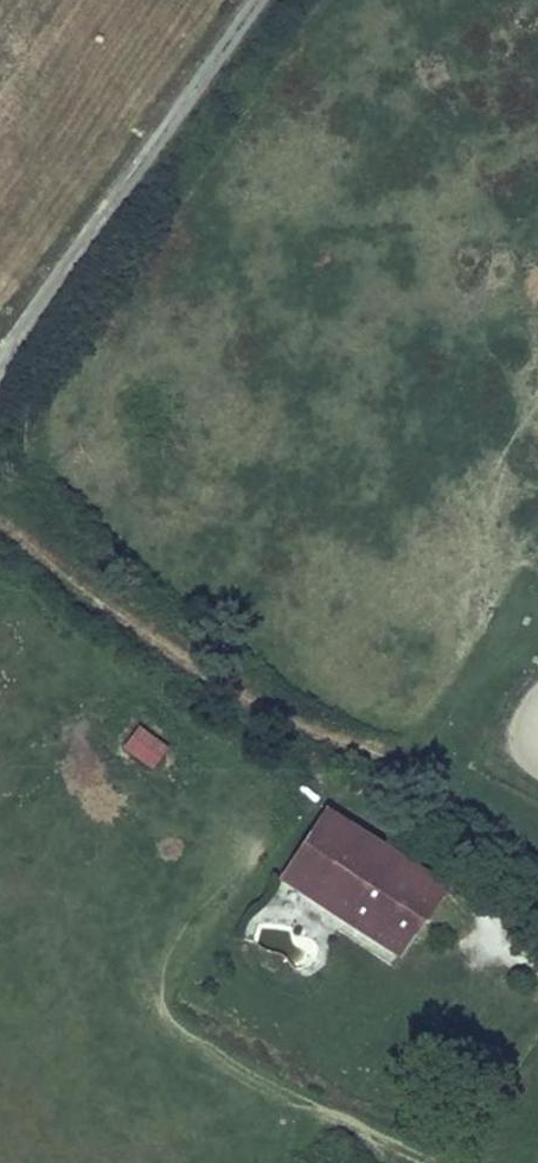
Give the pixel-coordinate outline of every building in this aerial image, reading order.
[(165,745),(137,724),(120,748),(149,768),(165,745)] [(392,957),(441,884),(319,803),(270,876),(392,957)]
